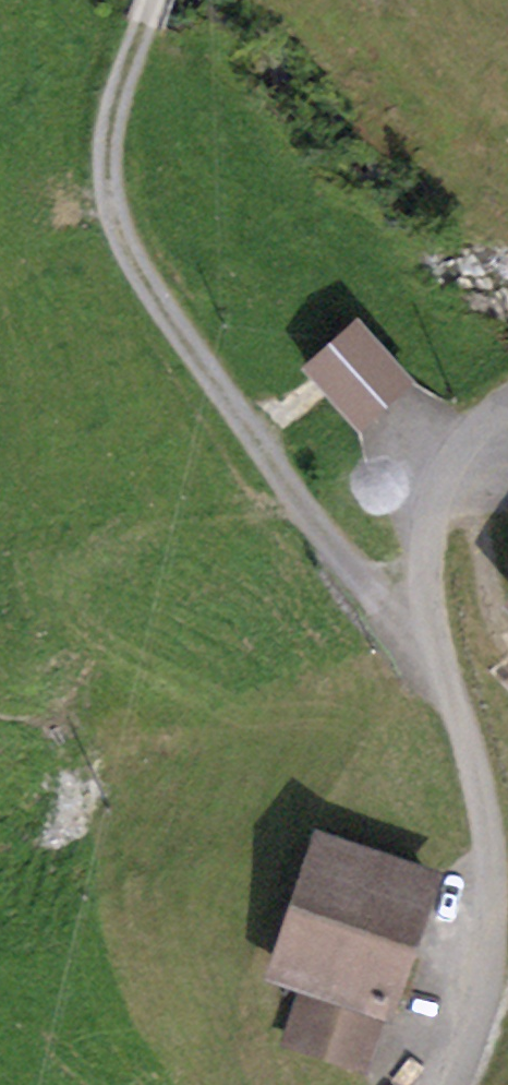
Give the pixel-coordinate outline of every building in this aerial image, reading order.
[(356,334),(307,375),(362,440),(411,399),(356,334)] [(418,879),(321,847),(282,963),(318,975),(297,1039),(359,1059),(418,879)]
